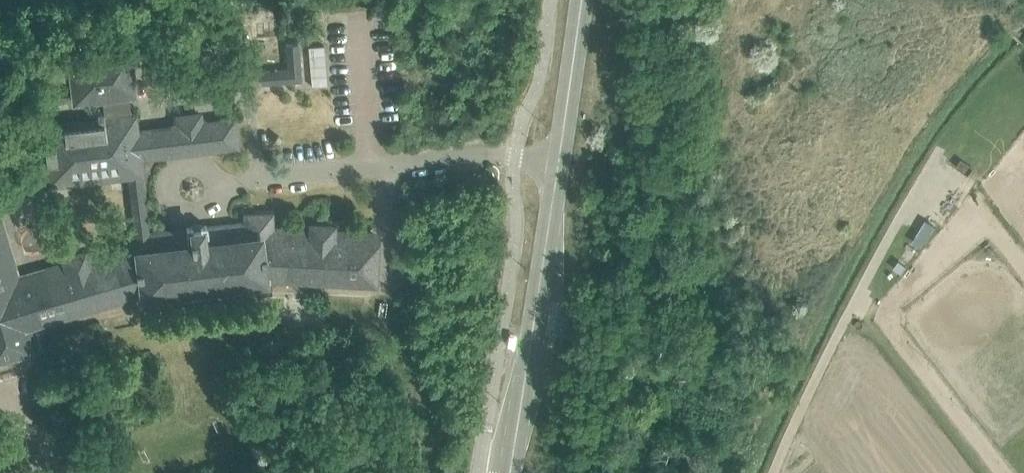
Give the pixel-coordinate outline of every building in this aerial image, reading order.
[(287,69),(259,71),(260,83),(300,80),(297,43),(285,44),(287,69)] [(129,54),(69,61),(74,102),(102,99),(104,116),(102,116),(103,121),(42,129),(49,183),(129,173),(137,241),(85,257),(84,252),(63,258),(65,263),(17,277),(0,219),(0,357),(38,346),(31,322),(79,308),(80,310),(98,305),(98,303),(137,291),(139,298),(144,297),(144,293),(262,279),(263,283),(268,283),(269,275),(309,278),(309,280),(328,281),(328,279),(371,281),(373,233),(332,231),(332,226),(311,225),(311,230),(271,228),(270,215),(245,215),(246,223),(206,228),(206,225),(186,227),(186,230),(147,235),(137,158),(236,146),(233,120),(205,123),(204,119),(200,119),(199,114),(177,117),(177,122),(173,122),(173,127),(134,132),(132,113),(130,113),(128,96),(134,95),(129,54)]
